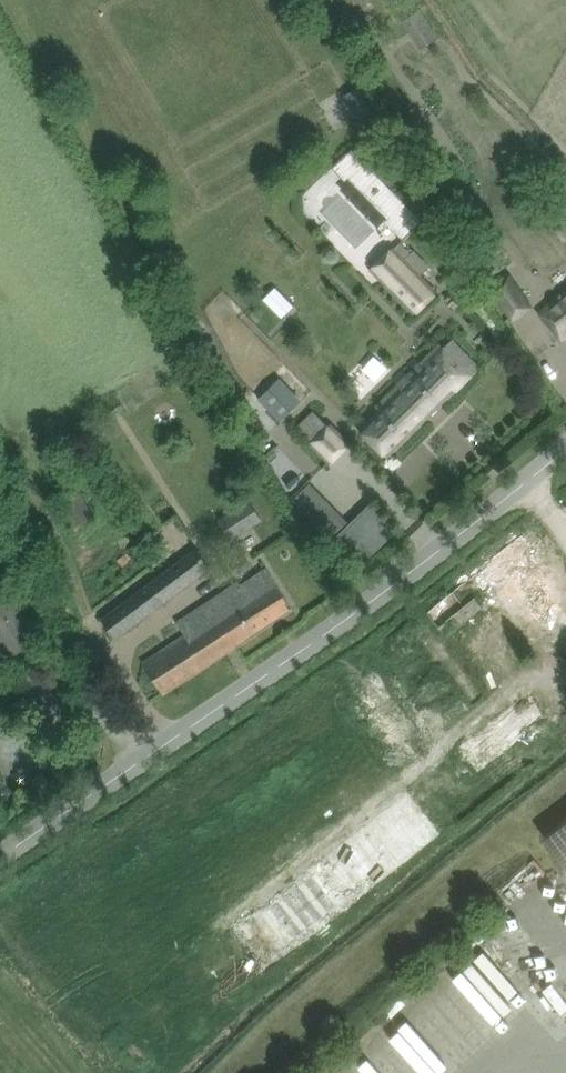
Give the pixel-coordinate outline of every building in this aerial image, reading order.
[(401,22),(421,48),(439,35),(419,8),(401,22)] [(404,234),(421,218),(356,150),(339,166),(404,234)] [(370,266),(372,268),(370,270),(413,315),(416,313),(417,314),(437,295),(435,293),(437,291),(421,274),(429,266),(414,249),(411,252),(401,242),(395,247),(394,246),(391,248),(390,247),(370,266)] [(507,314),(512,321),(532,307),(527,300),(526,300),(512,280),(493,293),(508,313),(507,314)] [(274,287),(263,298),(281,317),(293,305),(274,287)] [(548,321),(562,338),(565,335),(565,290),(541,313),(548,321)] [(397,387),(398,388),(372,417),(357,431),(385,459),(470,375),(439,344),(397,387)] [(312,441),(310,442),(332,464),(349,447),(348,445),(351,442),(331,423),(329,425),(328,423),(326,425),(312,411),(297,426),(312,441)] [(74,527),(93,512),(73,486),(53,501),(74,527)] [(217,518),(232,540),(262,520),(247,498),(217,518)] [(565,668),(565,587),(542,547),(506,568),(565,668)] [(101,619),(115,638),(210,567),(196,548),(101,619)] [(163,694),(292,608),(280,589),(268,571),(265,570),(228,594),(179,627),(184,635),(142,662),(151,676),(163,694)] [(11,595),(0,602),(0,661),(37,637),(11,595)] [(415,789),(272,891),(289,915),(432,813),(415,789)] [(565,848),(565,832),(558,838),(565,848)] [(452,972),(482,1018),(496,1008),(466,963),(452,972)] [(545,989),(564,1013),(565,1011),(565,994),(556,981),(545,989)] [(472,1058),(424,1007),(389,1039),(420,1072),(456,1072),(472,1058)] [(371,1056),(352,1072),(386,1072),(371,1056)]
